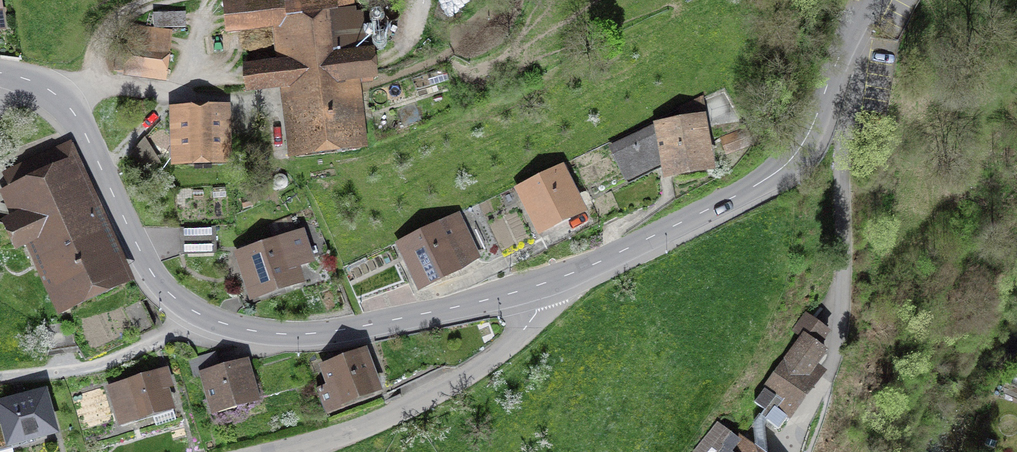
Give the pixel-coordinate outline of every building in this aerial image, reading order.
[(10,33),(5,0),(0,0),(0,35),(10,33)] [(225,7),(229,32),(274,26),(279,66),(249,70),(252,92),(289,87),(299,160),(374,150),(365,87),(390,84),(385,45),(362,48),(355,0),(280,0),(225,7)] [(175,36),(130,29),(123,78),(167,85),(175,36)] [(172,109),(173,167),(233,165),(231,107),(172,109)] [(730,173),(715,115),(661,123),(609,147),(631,183),(670,164),(674,181),(730,173)] [(728,139),(735,156),(764,145),(757,128),(728,139)] [(140,283),(83,157),(4,192),(62,318),(140,283)] [(568,165),(520,191),(546,240),(595,214),(568,165)] [(464,220),(401,249),(422,295),(485,266),(464,220)] [(212,230),(180,231),(181,255),(213,253),(212,230)] [(306,231),(238,255),(255,305),(324,281),(306,231)] [(147,329),(155,325),(148,308),(139,313),(147,329)] [(48,335),(51,350),(71,347),(69,332),(48,335)] [(834,357),(802,334),(757,396),(788,419),(834,357)] [(373,349),(326,368),(343,411),(390,392),(373,349)] [(252,361),(205,375),(218,417),(265,402),(252,361)] [(183,406),(170,368),(109,389),(122,427),(183,406)] [(50,393),(3,406),(0,395),(0,451),(61,435),(50,393)] [(740,449),(750,437),(727,418),(700,451),(744,451),(740,449)]
